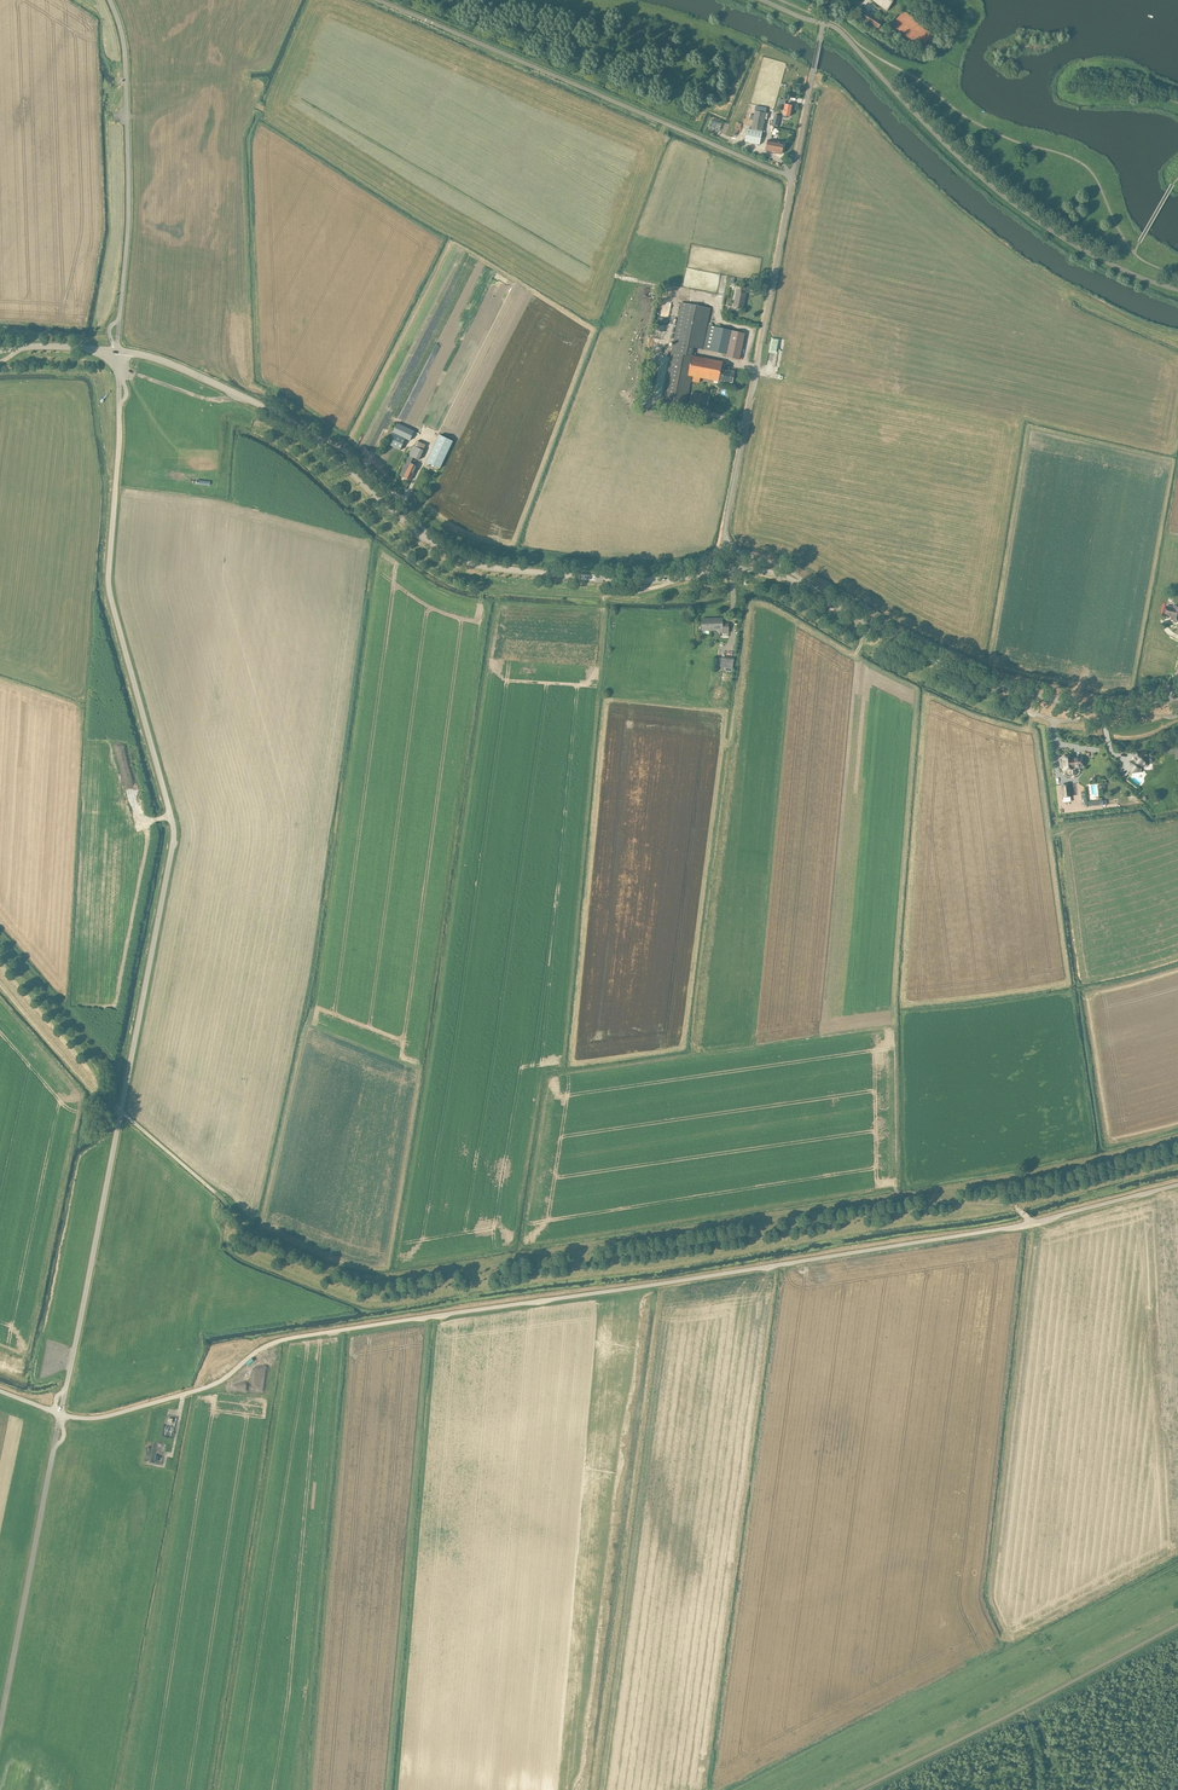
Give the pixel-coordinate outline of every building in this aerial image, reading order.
[(887,11),(893,0),(873,0),(887,11)] [(882,24),(863,11),(860,16),(879,29),(882,24)] [(786,116),(789,117),(792,106),(785,104),(786,100),(779,99),(778,105),(785,107),(783,115),(783,116),(783,117),(783,118),(785,118),(786,116)] [(751,128),(762,131),(766,113),(755,111),(751,128)] [(745,142),(759,145),(762,132),(747,129),(745,142)] [(784,144),(768,140),(766,151),(781,154),(784,144)] [(746,293),(745,293),(745,288),(737,287),(733,306),(743,308),(746,293)] [(692,356),(693,348),(702,349),(710,308),(681,303),(662,398),(686,403),(691,376),(693,377),(692,381),(699,382),(700,378),(732,384),(735,372),(721,369),(722,362),(692,356)] [(744,333),(709,326),(704,349),(725,353),(726,346),(728,347),(726,357),(739,360),(744,333)] [(710,396),(692,392),(690,403),(708,407),(710,396)] [(401,448),(406,438),(410,440),(414,431),(397,423),(393,432),(387,444),(400,450),(401,448)] [(426,462),(440,469),(453,442),(439,435),(426,462)] [(409,456),(410,456),(400,476),(411,481),(418,467),(410,464),(413,458),(420,461),(424,451),(426,446),(418,442),(415,447),(414,446),(409,456)] [(1173,607),(1166,606),(1164,615),(1171,616),(1170,619),(1173,620),(1173,621),(1174,622),(1175,623),(1176,623),(1177,622),(1177,621),(1177,606),(1174,605),(1173,607)] [(729,632),(728,623),(723,624),(722,619),(702,619),(702,630),(723,629),(723,633),(729,632)] [(720,666),(732,668),(733,659),(721,658),(720,666)] [(1152,763),(1151,760),(1150,759),(1147,760),(1146,753),(1135,755),(1136,762),(1134,762),(1134,763),(1131,763),(1132,772),(1142,771),(1141,765),(1151,764),(1152,763)] [(1064,769),(1064,771),(1073,769),(1073,768),(1082,767),(1081,758),(1072,759),(1072,756),(1062,757),(1063,759),(1060,759),(1060,760),(1060,768),(1062,769),(1064,769)] [(1070,797),(1069,785),(1062,786),(1063,798),(1070,797)]
